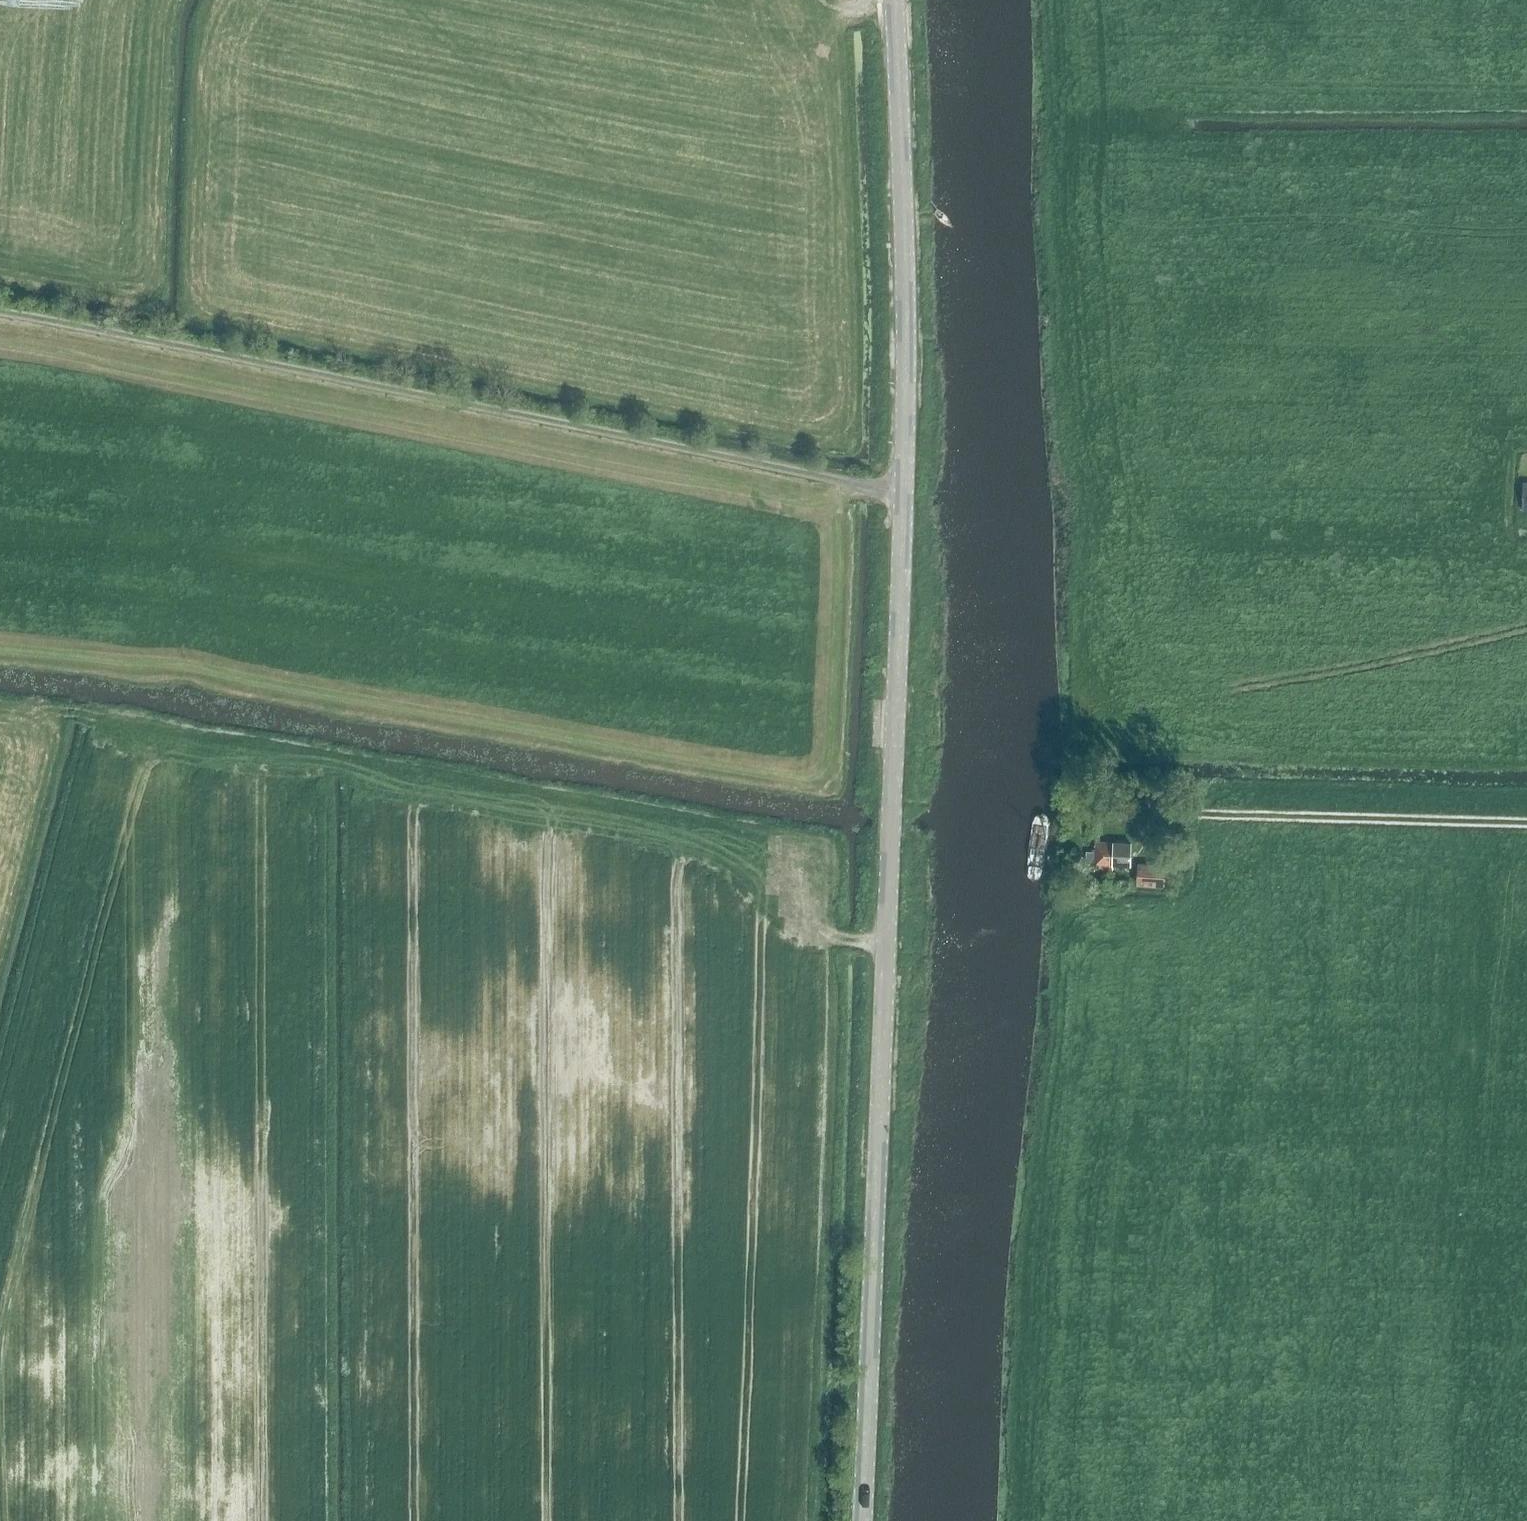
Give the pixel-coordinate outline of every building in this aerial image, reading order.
[(1130,843),(1115,841),(1114,843),(1095,842),(1094,869),(1111,870),(1112,864),(1129,866),(1130,843)] [(1166,865),(1138,863),(1136,885),(1164,887),(1166,865)]
